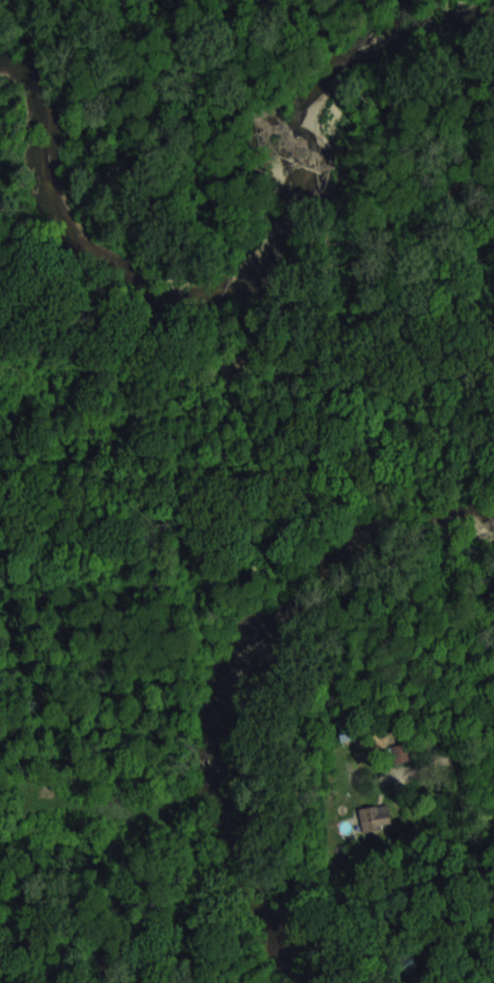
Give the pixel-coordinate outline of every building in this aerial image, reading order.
[(393,745),(393,762),(410,762),(410,745),(393,745)] [(392,825),(387,803),(358,808),(363,830),(392,825)]
